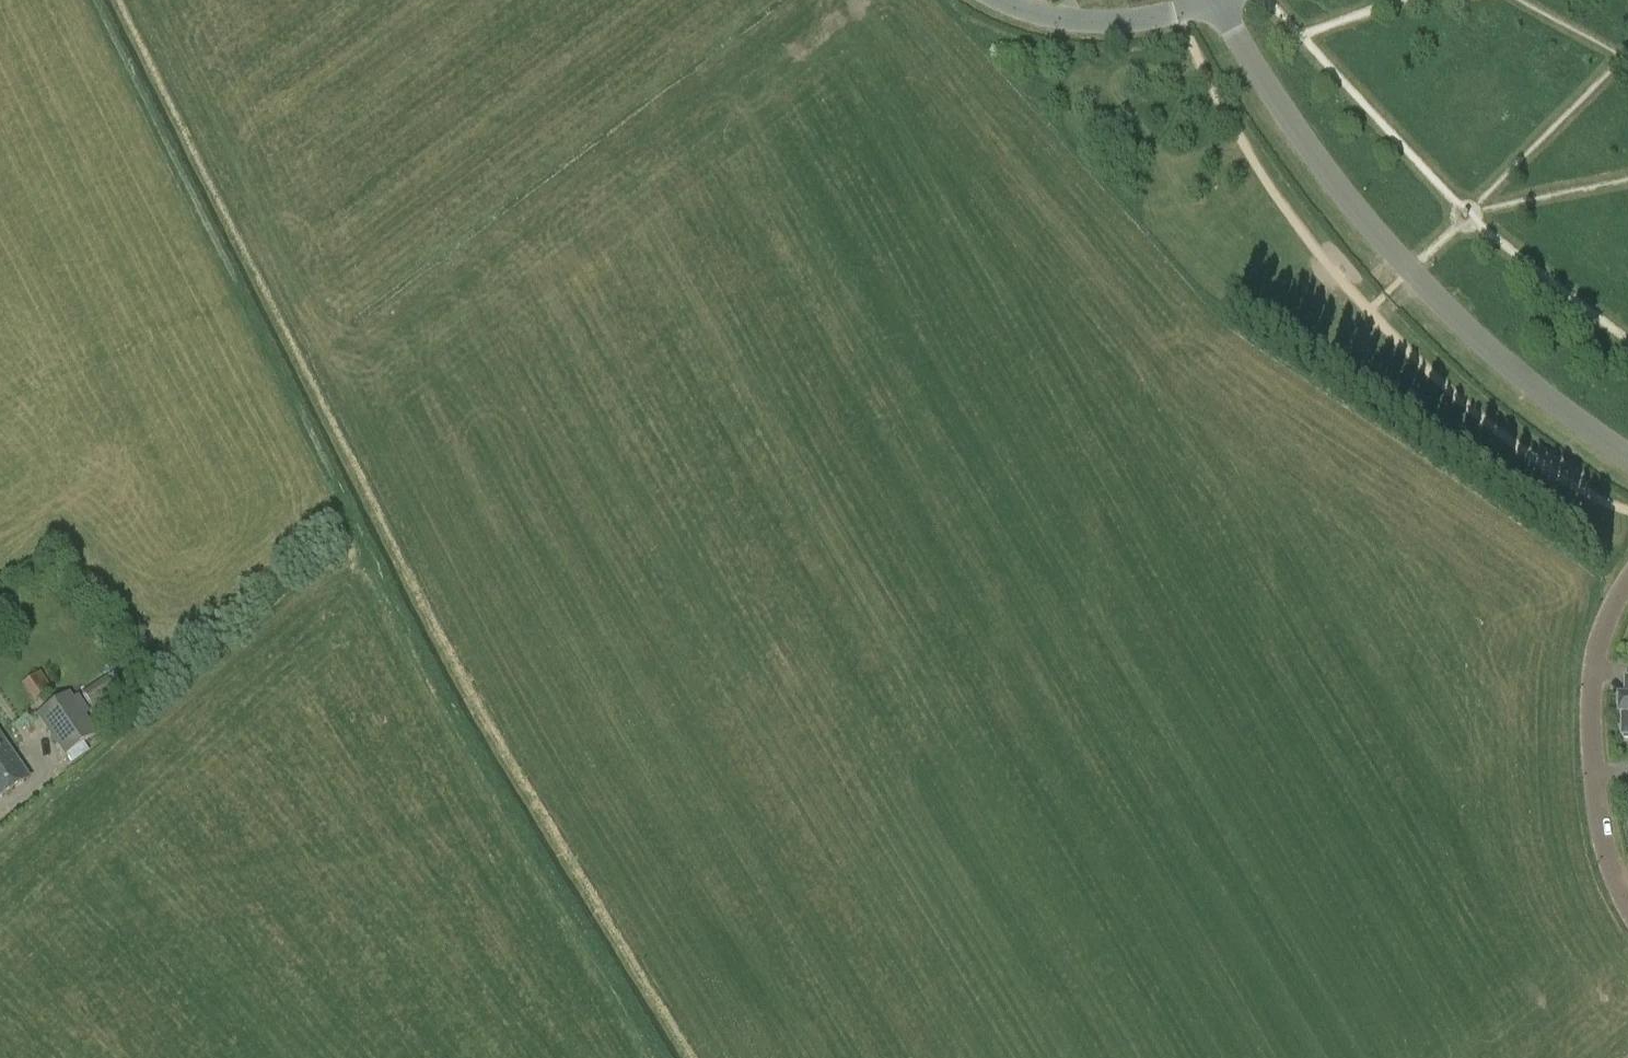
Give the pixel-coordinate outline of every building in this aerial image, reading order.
[(33,702),(51,689),(38,670),(20,684),(33,702)] [(82,695),(95,714),(118,698),(105,680),(82,695)] [(1627,683),(1627,698),(1619,698),(1619,715),(1624,715),(1624,739),(1627,739),(1627,683)] [(83,753),(51,705),(28,720),(61,770),(83,753)] [(28,780),(2,741),(0,738),(0,799),(28,780)]
